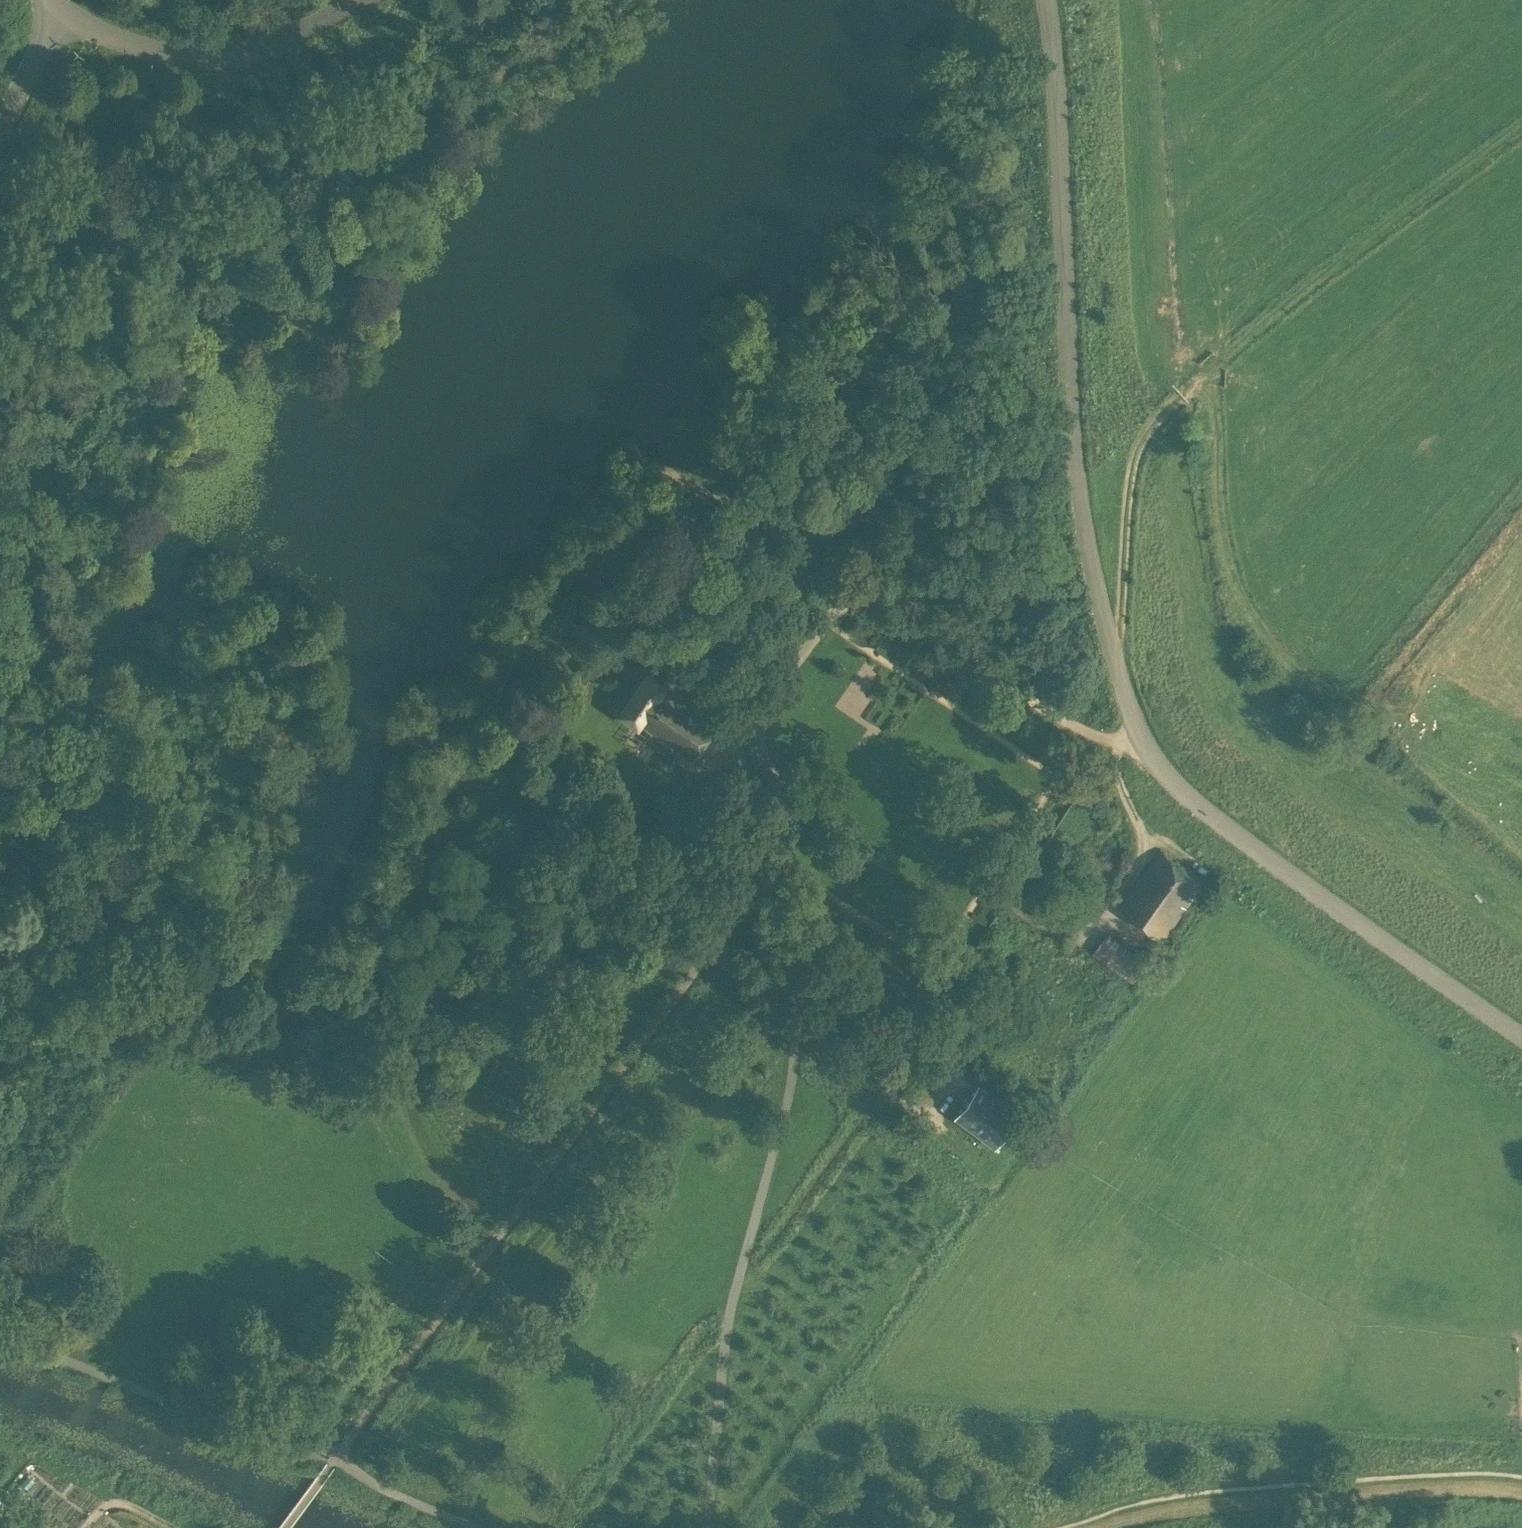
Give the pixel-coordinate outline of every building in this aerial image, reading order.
[(646,672),(617,713),(636,726),(639,722),(691,759),(715,726),(662,689),(665,685),(646,672)] [(1164,939),(1205,880),(1161,847),(1119,908),(1164,939)] [(1152,953),(1148,949),(1145,953),(1137,947),(1135,950),(1108,932),(1093,953),(1133,981),(1152,953)] [(1030,1124),(978,1085),(954,1117),(993,1147),(1006,1129),(1019,1139),(1030,1124)]
